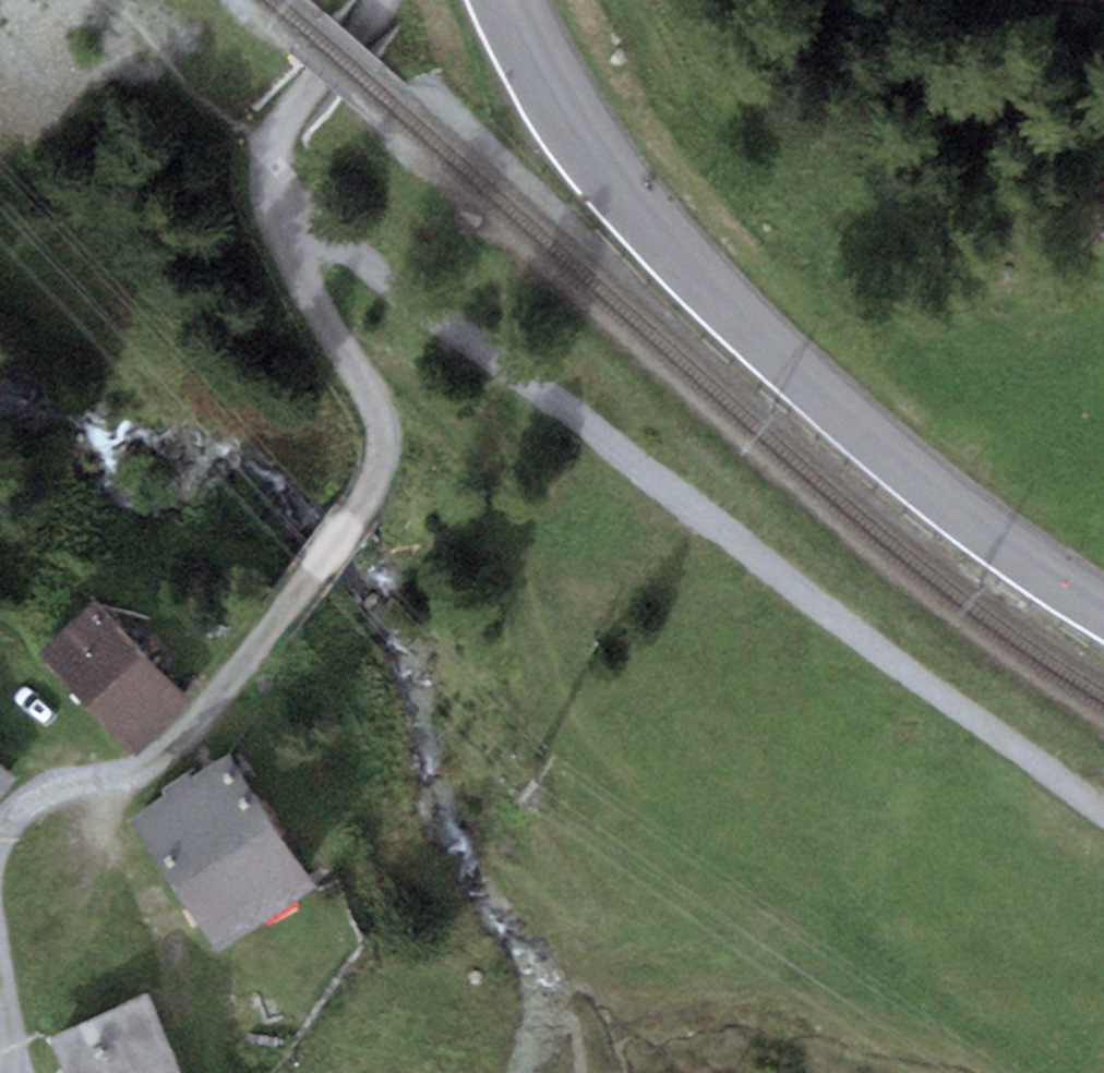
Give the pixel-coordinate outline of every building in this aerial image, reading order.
[(195,698),(94,595),(39,648),(140,751),(195,698)] [(236,747),(135,810),(217,942),(318,880),(236,747)] [(9,758),(0,751),(0,769),(9,758)] [(53,1040),(68,1072),(183,1072),(151,998),(53,1040)]
